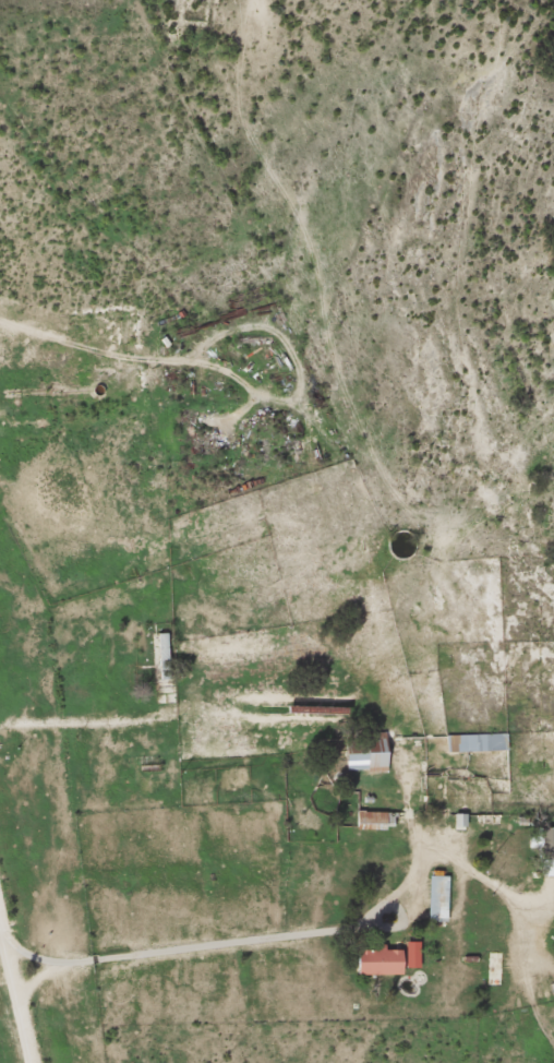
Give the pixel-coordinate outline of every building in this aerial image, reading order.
[(173,632),(155,632),(155,681),(173,680),(173,632)] [(390,771),(390,739),(349,738),(348,770),(390,771)] [(359,829),(390,829),(390,810),(359,810),(359,829)] [(450,875),(431,875),(431,922),(450,922),(450,875)] [(406,948),(361,948),(361,974),(406,974),(406,948)]
